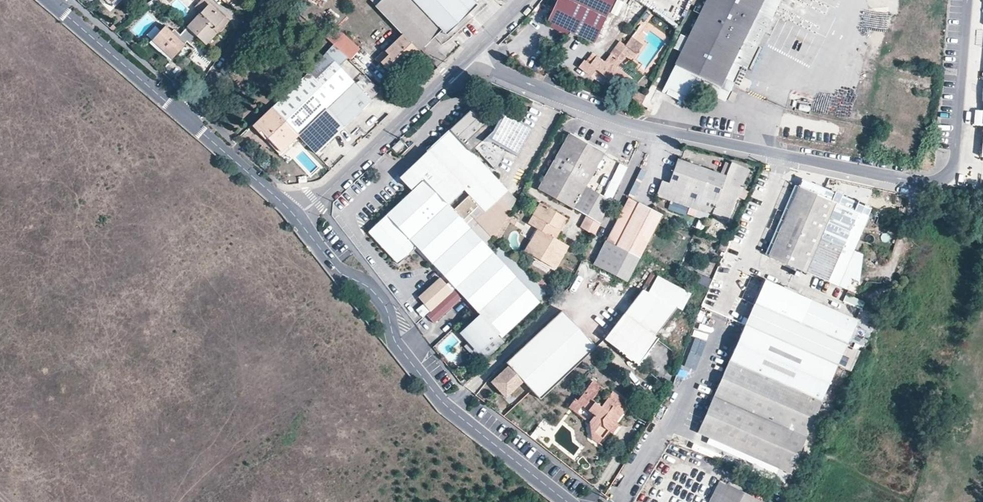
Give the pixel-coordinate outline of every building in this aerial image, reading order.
[(359,12),(370,3),(367,0),(350,0),(359,12)] [(419,51),(441,30),(439,27),(446,22),(453,28),(477,5),(472,0),(382,0),(376,6),(403,35),(419,51)] [(547,21),(593,43),(613,0),(557,0),(547,21)] [(675,67),(698,78),(694,88),(713,97),(715,93),(724,98),(732,83),(723,78),(730,64),(742,70),(744,71),(779,0),(706,0),(675,67)] [(870,6),(869,13),(890,15),(892,0),(874,0),(874,6),(870,6)] [(202,16),(188,30),(198,40),(206,47),(218,35),(230,23),(222,16),(220,18),(204,3),(196,10),(202,16)] [(780,34),(785,23),(780,20),(775,31),(780,34)] [(453,28),(446,22),(439,27),(441,30),(447,34),(453,28)] [(191,47),(198,40),(188,30),(181,37),(175,31),(173,33),(166,27),(152,42),(172,61),(182,50),(186,46),(185,46),(187,44),(191,47)] [(348,58),(350,59),(359,50),(334,27),(325,37),(334,45),(348,58)] [(362,33),(352,37),(355,43),(365,39),(362,33)] [(394,76),(419,51),(403,35),(385,51),(377,59),(381,63),(394,76)] [(882,49),(884,38),(869,35),(867,46),(882,49)] [(637,54),(644,44),(633,36),(626,45),(637,54)] [(637,54),(620,40),(604,61),(597,56),(590,64),(585,59),(578,67),(591,76),(596,69),(624,90),(633,79),(618,67),(626,56),(631,61),(637,54)] [(334,45),(326,53),(339,67),(348,58),(334,45)] [(381,63),(377,59),(385,51),(384,50),(375,59),(380,64),(381,63)] [(298,136),(316,154),(372,100),(339,67),(326,53),(307,71),(309,73),(273,108),(299,135),(298,136)] [(735,85),(742,70),(730,64),(723,78),(732,83),(735,85)] [(698,78),(675,67),(661,94),(685,106),(694,88),(698,78)] [(715,93),(713,97),(722,102),(724,98),(715,93)] [(299,135),(273,108),(253,126),(264,139),(267,137),(281,152),(298,136),(299,135)] [(475,218),(494,238),(495,238),(512,209),(499,196),(507,189),(471,150),(475,146),(493,130),(473,108),(428,149),(443,165),(433,174),(445,186),(454,177),(464,188),(469,193),(479,204),(476,208),(480,212),(475,218)] [(517,154),(533,127),(523,122),(504,111),(493,130),(475,146),(495,168),(507,149),(517,154)] [(601,222),(611,199),(599,192),(594,200),(582,193),(586,186),(601,159),(604,153),(569,133),(538,188),(587,215),(601,222)] [(405,143),(401,139),(393,146),(397,151),(405,143)] [(443,165),(428,149),(419,158),(419,159),(433,174),(443,165)] [(611,156),(604,153),(601,159),(608,162),(611,156)] [(391,185),(403,199),(418,184),(410,175),(416,170),(426,181),(433,174),(419,159),(391,185)] [(727,175),(678,159),(670,182),(663,180),(658,195),(728,219),(740,190),(742,190),(744,185),(743,184),(749,168),(732,162),(727,175)] [(614,178),(620,180),(625,167),(619,165),(614,178)] [(417,246),(456,286),(493,252),(487,245),(494,238),(475,218),(474,219),(468,225),(461,218),(453,209),(447,203),(438,193),(445,186),(433,174),(426,181),(416,170),(410,175),(418,184),(403,199),(370,231),(399,262),(417,246)] [(438,193),(447,203),(464,188),(454,177),(445,186),(438,193)] [(802,179),(798,187),(835,203),(869,217),(872,209),(802,179)] [(594,200),(599,192),(586,186),(582,193),(594,200)] [(768,257),(806,273),(835,203),(798,187),(787,213),(768,257)] [(512,209),(517,200),(507,189),(499,196),(512,209)] [(469,193),(453,209),(461,218),(468,225),(474,219),(475,218),(480,212),(476,208),(479,204),(469,193)] [(595,264),(628,282),(643,253),(662,214),(638,203),(629,198),(607,240),(595,264)] [(689,207),(672,201),(669,209),(686,215),(689,207)] [(541,203),(532,217),(538,220),(535,226),(539,228),(526,250),(556,266),(569,245),(556,238),(563,226),(555,221),(559,213),(541,203)] [(869,217),(835,203),(806,273),(839,287),(854,251),(859,240),(869,217)] [(905,214),(896,212),(893,227),(902,229),(905,214)] [(568,218),(559,213),(555,221),(563,226),(568,218)] [(519,218),(512,215),(509,221),(515,224),(519,218)] [(595,234),(601,222),(587,215),(581,226),(595,234)] [(538,220),(532,217),(529,223),(535,226),(538,220)] [(726,250),(732,236),(725,233),(719,248),(726,250)] [(862,254),(854,251),(839,287),(857,294),(862,254)] [(493,252),(456,286),(463,294),(502,335),(539,301),(493,252)] [(710,288),(714,279),(701,272),(697,281),(710,288)] [(652,273),(643,289),(649,293),(658,276),(652,273)] [(416,296),(429,311),(452,290),(439,276),(416,296)] [(676,307),(683,310),(691,293),(658,276),(649,293),(676,307)] [(538,284),(545,292),(550,286),(543,279),(538,284)] [(764,281),(745,324),(838,364),(847,343),(801,323),(811,300),(764,281)] [(463,294),(456,286),(452,290),(429,311),(426,314),(433,321),(463,294)] [(643,289),(605,338),(627,354),(626,356),(631,360),(633,359),(638,363),(643,357),(648,351),(658,339),(653,336),(676,307),(649,293),(643,289)] [(859,298),(847,293),(844,300),(856,305),(859,298)] [(811,300),(801,323),(847,343),(858,318),(812,298),(811,300)] [(865,300),(859,298),(856,305),(862,307),(865,300)] [(539,399),(595,348),(562,311),(505,363),(508,366),(505,368),(507,370),(503,373),(501,371),(490,382),(499,392),(505,387),(510,392),(522,381),(539,399)] [(497,335),(479,315),(463,330),(482,349),(497,335)] [(730,359),(823,400),(838,364),(745,324),(730,359)] [(791,472),(823,400),(730,359),(699,433),(791,472)] [(595,382),(579,402),(584,405),(595,414),(590,420),(593,436),(600,442),(611,429),(615,423),(628,406),(612,393),(603,404),(593,395),(600,386),(595,382)] [(510,392),(505,387),(499,392),(504,397),(510,392)] [(584,405),(579,402),(577,399),(572,406),(579,412),(584,405)] [(619,427),(615,423),(611,429),(614,432),(619,427)] [(530,438),(536,442),(540,437),(534,433),(530,438)] [(720,481),(710,501),(761,501),(720,481)]
